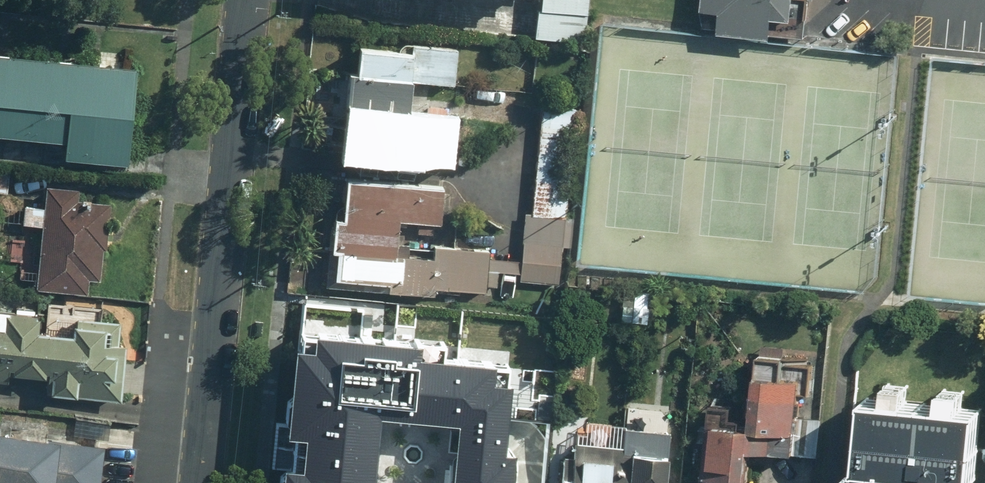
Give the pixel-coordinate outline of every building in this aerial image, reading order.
[(541,31),(589,35),(592,0),(543,0),(541,31)] [(705,3),(724,6),(722,25),(776,32),(776,27),(804,30),(808,0),(705,0),(705,3)] [(406,118),(408,85),(454,87),(456,51),(403,48),(403,52),(356,49),(355,79),(342,78),(341,90),(333,90),(332,119),(352,120),(351,154),(404,157),(446,159),(448,123),(443,122),(444,111),(431,110),(430,120),(406,118)] [(67,163),(127,169),(136,72),(0,59),(0,138),(69,145),(67,163)] [(8,195),(10,175),(0,174),(0,194),(8,195)] [(486,293),(488,251),(433,249),(433,252),(425,252),(426,246),(409,245),(409,246),(396,246),(397,225),(441,227),(442,190),(347,186),(345,223),(332,222),(329,283),(387,285),(386,295),(433,296),(434,291),(486,293)] [(45,191),(44,210),(27,209),(27,228),(43,229),(41,292),(92,294),(92,280),(103,281),(104,253),(109,254),(111,206),(78,205),(79,193),(45,191)] [(572,250),(574,218),(525,215),(521,281),(559,284),(561,249),(572,250)] [(8,386),(9,377),(49,379),(48,398),(122,402),(123,383),(117,383),(117,369),(126,370),(128,349),(119,349),(120,326),(104,325),(105,308),(50,305),(48,335),(40,335),(41,322),(36,322),(37,301),(0,299),(0,385),(8,386)] [(496,388),(498,370),(422,363),(424,350),(319,341),(318,355),(299,354),(291,441),(308,443),(305,476),(286,474),(286,482),(376,482),(383,420),(460,428),(455,482),(515,482),(517,459),(507,459),(514,390),(496,388)] [(710,431),(707,482),(745,482),(746,458),(794,460),(797,383),(778,382),(779,367),(761,366),(760,381),(754,381),(752,433),(710,431)] [(947,408),(912,407),(913,382),(893,381),(892,406),(869,405),(866,472),(904,473),(904,482),(937,482),(937,479),(978,480),(981,410),(969,409),(970,387),(948,386),(947,408)] [(663,435),(623,434),(622,449),(580,447),(578,482),(661,482),(663,435)] [(0,440),(0,482),(103,482),(106,448),(0,440)]
